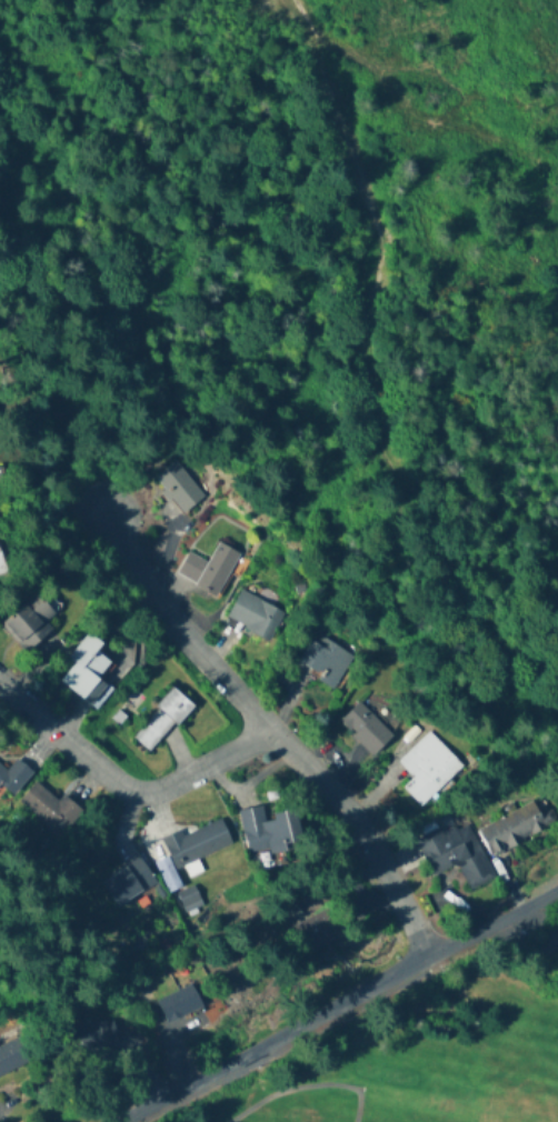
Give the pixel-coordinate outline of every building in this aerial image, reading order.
[(182,514),(204,500),(178,461),(156,475),(182,514)] [(177,574),(217,595),(240,553),(219,542),(208,562),(189,552),(177,574)] [(0,543),(0,575),(10,572),(0,543)] [(227,618),(269,641),(284,612),(242,590),(227,618)] [(25,653),(54,631),(46,621),(56,613),(39,591),(0,622),(25,653)] [(62,681),(95,708),(112,687),(100,678),(113,663),(99,652),(105,644),(89,632),(69,657),(76,663),(62,681)] [(333,689),(354,657),(317,633),(296,665),(333,689)] [(195,707),(176,689),(132,735),(148,751),(175,722),(178,725),(195,707)] [(376,758),(396,738),(360,701),(339,722),(376,758)] [(464,765),(440,741),(425,757),(414,746),(399,761),(415,777),(404,787),(423,806),(464,765)] [(0,764),(0,790),(3,787),(14,796),(34,771),(18,758),(8,770),(0,764)] [(85,812),(64,794),(59,800),(37,782),(20,802),(62,838),(85,812)] [(480,827),(492,855),(557,826),(550,808),(540,813),(535,803),(480,827)] [(242,811),(251,857),(307,846),(300,811),(267,818),(265,806),(242,811)] [(234,845),(223,817),(165,840),(176,868),(234,845)] [(432,874),(458,863),(469,889),(493,879),(467,819),(417,841),(432,874)] [(102,880),(121,908),(158,883),(139,855),(102,880)] [(157,863),(171,893),(183,887),(169,857),(157,863)] [(204,904),(195,886),(180,893),(188,911),(204,904)] [(328,887),(295,901),(315,951),(349,937),(328,887)] [(167,1024),(204,1008),(194,985),(157,1001),(167,1024)] [(38,1058),(26,1033),(0,1046),(0,1076),(38,1058)]
